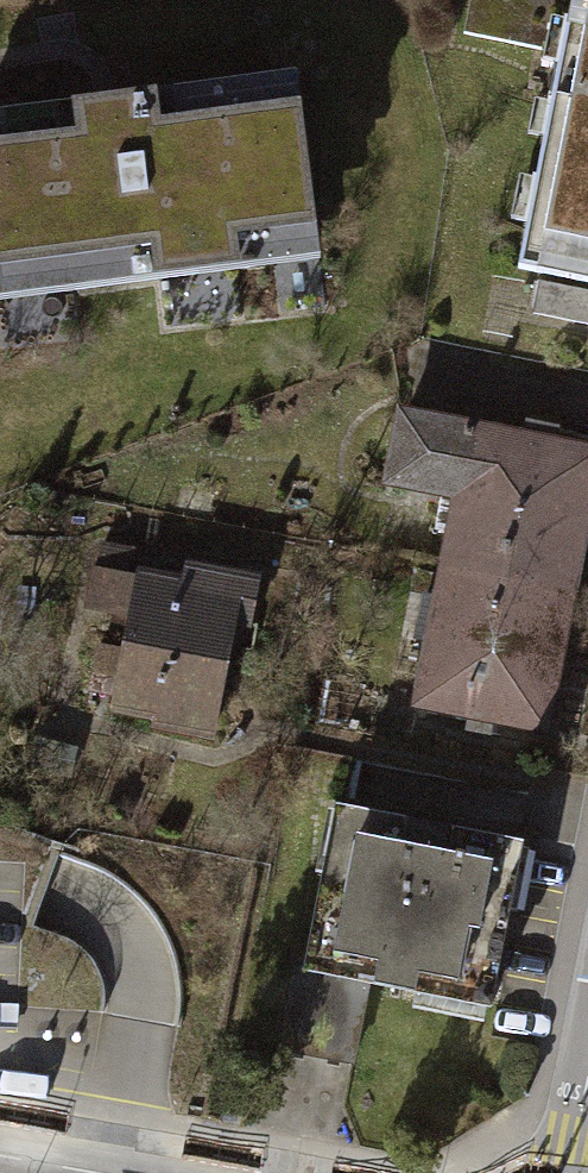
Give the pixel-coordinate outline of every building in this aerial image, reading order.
[(550,49),(559,0),(455,0),(449,29),(550,49)] [(506,266),(587,282),(587,0),(559,0),(550,49),(506,266)] [(306,254),(283,80),(100,106),(0,118),(0,295),(306,254)] [(521,315),(580,327),(587,289),(529,277),(521,315)] [(442,534),(435,565),(560,589),(586,455),(539,446),(543,429),(517,424),(513,441),(392,418),(379,483),(439,495),(431,532),(442,534)] [(83,609),(119,615),(126,575),(117,573),(122,549),(95,544),(83,609)] [(533,729),(560,589),(435,565),(429,598),(417,596),(409,637),(421,639),(408,704),(533,729)] [(174,583),(126,575),(119,615),(103,707),(143,714),(141,724),(201,734),(221,618),(240,621),(246,583),(176,571),(174,583)] [(508,849),(332,816),(303,969),(359,980),(479,1003),(508,849)]
